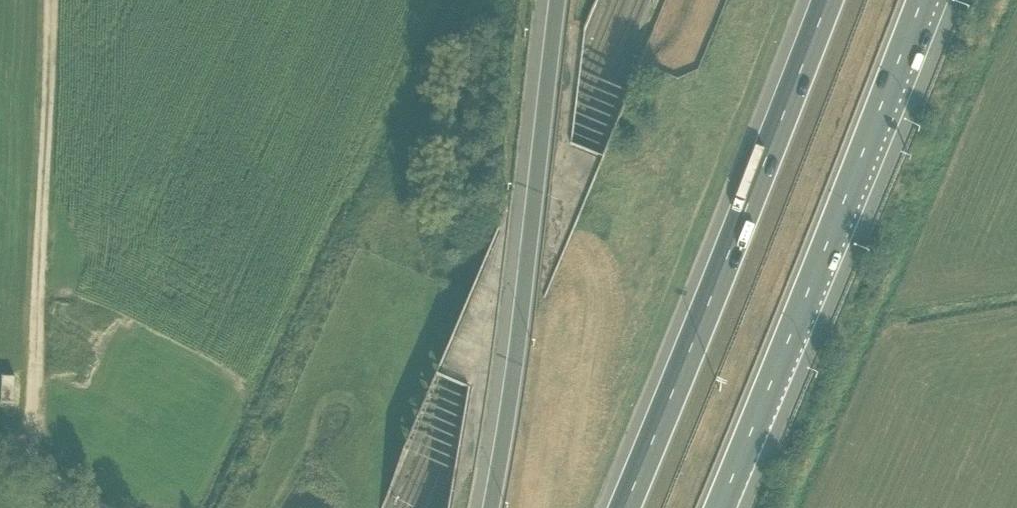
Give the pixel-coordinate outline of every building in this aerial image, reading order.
[(9,406),(22,407),(24,381),(11,380),(9,406)]
